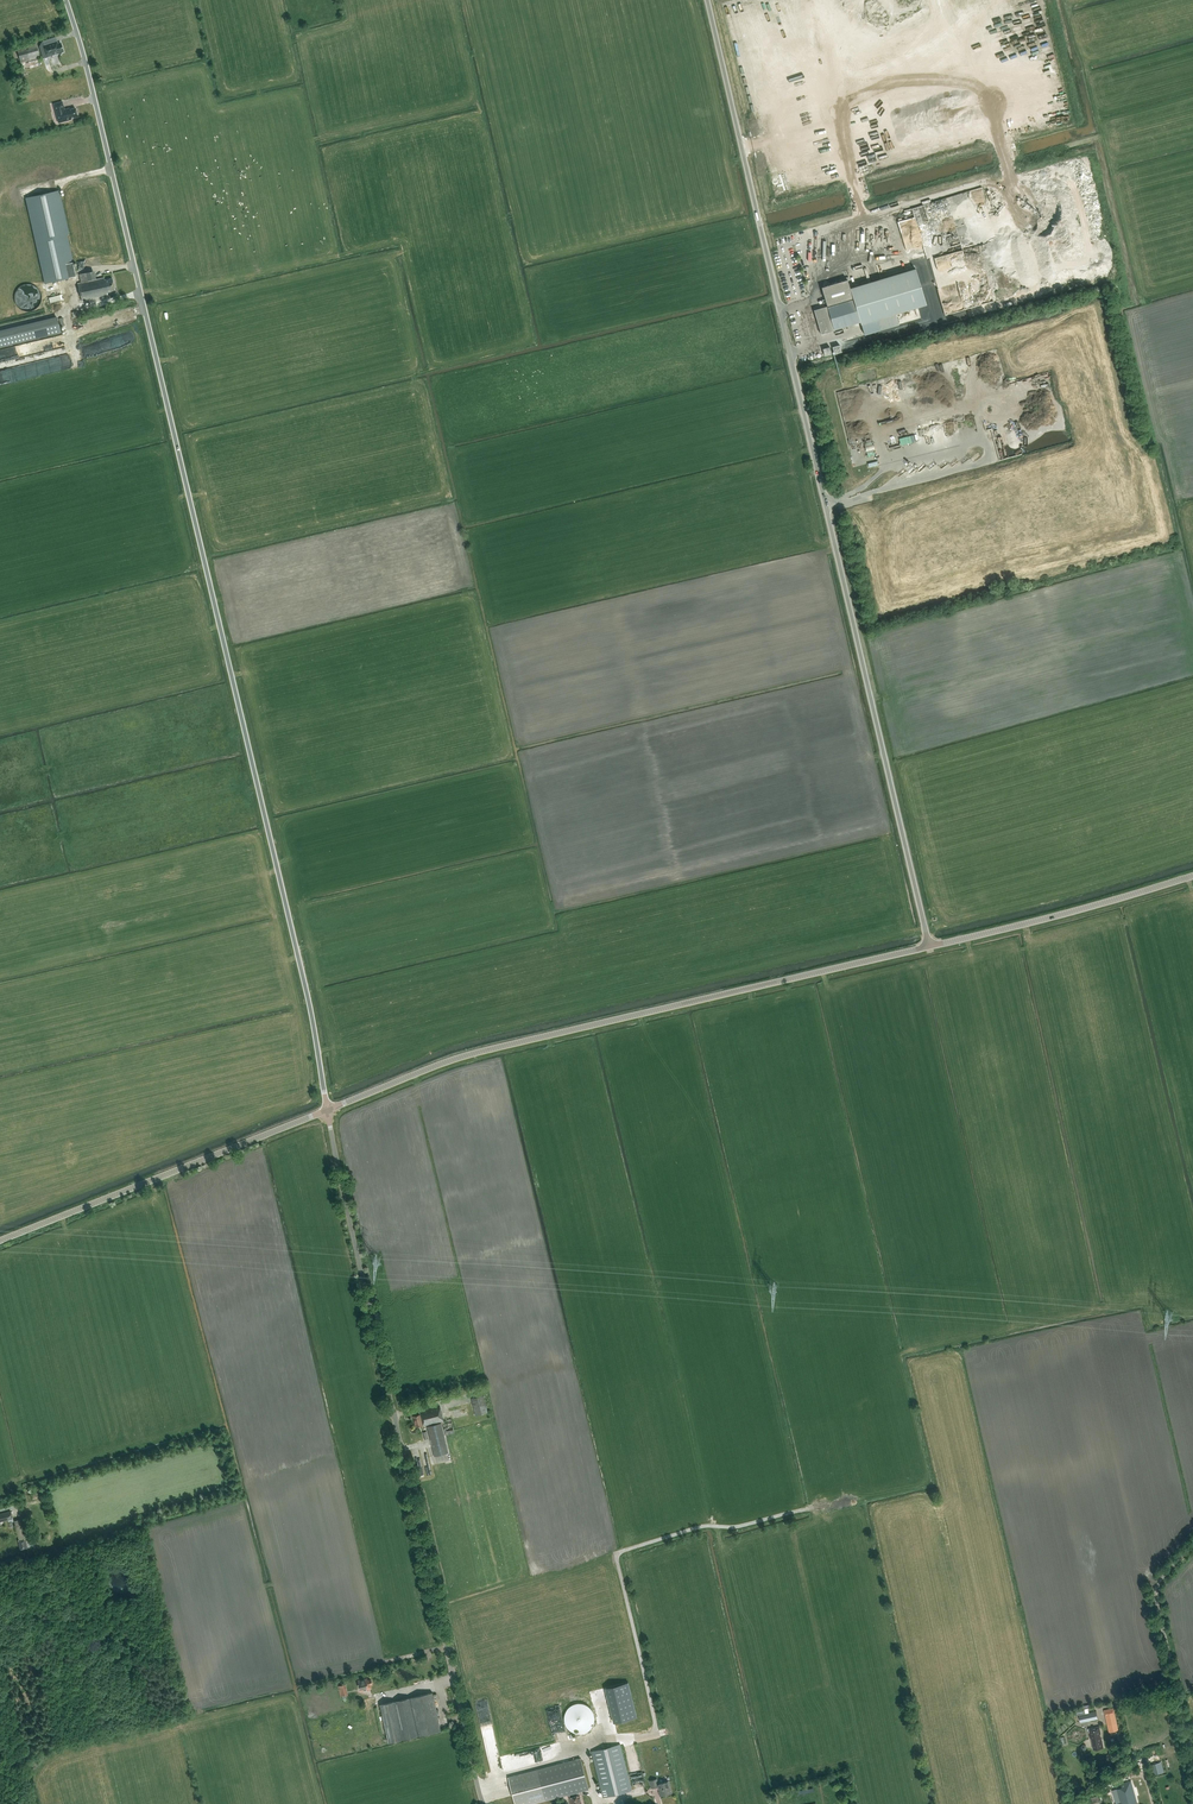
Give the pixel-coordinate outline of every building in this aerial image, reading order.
[(44,45),(47,56),(64,51),(61,42),(57,44),(56,41),(44,45)] [(17,50),(21,63),(40,57),(36,44),(17,50)] [(39,66),(37,58),(21,63),(23,70),(39,66)] [(69,107),(65,109),(62,101),(53,103),(58,123),(72,119),(71,118),(78,116),(75,107),(70,109),(69,107)] [(26,197),(45,283),(76,276),(66,234),(68,233),(59,190),(26,197)] [(924,204),(913,208),(919,228),(924,227),(923,222),(929,220),(924,204)] [(996,217),(999,228),(1016,224),(1014,217),(1016,217),(1014,210),(1002,212),(1003,216),(996,217)] [(850,288),(854,299),(828,307),(828,306),(814,310),(821,334),(835,330),(835,329),(860,322),(861,324),(878,319),(878,320),(874,322),(875,325),(881,323),(883,329),(899,324),(896,314),(926,305),(915,268),(850,288)] [(82,301),(108,295),(108,293),(115,291),(112,278),(105,280),(104,277),(87,281),(85,272),(79,274),(81,283),(78,284),(82,301)] [(840,282),(822,287),(827,306),(853,298),(848,280),(840,282)] [(18,306),(38,308),(39,300),(36,300),(37,292),(27,291),(27,289),(21,288),(21,294),(20,301),(19,301),(18,306)] [(65,331),(63,317),(0,330),(0,344),(65,331)] [(63,335),(17,344),(19,356),(66,347),(63,335)] [(842,352),(840,345),(833,347),(835,354),(842,352)] [(911,443),(909,435),(896,438),(898,446),(911,443)] [(886,439),(888,446),(897,444),(896,437),(886,439)] [(484,1395),(471,1398),(475,1415),(488,1412),(484,1395)] [(444,1420),(440,1406),(420,1410),(420,1412),(421,1414),(414,1416),(416,1426),(423,1424),(424,1424),(425,1424),(425,1425),(444,1420)] [(449,1453),(441,1423),(427,1426),(434,1456),(449,1453)] [(13,1518),(11,1511),(0,1514),(0,1522),(13,1518)] [(25,1535),(23,1527),(16,1528),(19,1539),(18,1539),(20,1550),(34,1546),(32,1536),(28,1537),(27,1534),(25,1535)] [(369,1684),(371,1684),(370,1679),(367,1679),(367,1678),(357,1680),(360,1691),(370,1689),(369,1684)] [(348,1694),(345,1684),(338,1686),(340,1696),(348,1694)] [(388,1742),(441,1730),(432,1692),(380,1704),(388,1742)] [(594,1721),(594,1718),(594,1714),(593,1711),(591,1708),(588,1705),(585,1704),(581,1703),(577,1703),(574,1704),(571,1705),(568,1708),(566,1711),(565,1714),(564,1718),(565,1721),(566,1725),(568,1728),(571,1730),(574,1732),(577,1733),(581,1733),(585,1732),(588,1730),(591,1728),(593,1725),(594,1721)] [(1080,1723),(1098,1719),(1096,1711),(1089,1712),(1088,1707),(1074,1710),(1075,1715),(1079,1714),(1080,1723)] [(1115,1713),(1114,1707),(1104,1710),(1106,1716),(1115,1713)] [(1090,1738),(1091,1738),(1093,1749),(1105,1747),(1103,1739),(1100,1739),(1099,1733),(1101,1733),(1100,1726),(1089,1728),(1090,1738)] [(591,1751),(603,1797),(632,1790),(620,1744),(591,1751)] [(569,1794),(570,1797),(569,1797),(571,1803),(583,1803),(579,1791),(589,1788),(580,1757),(507,1776),(514,1803),(528,1803),(569,1794)] [(660,1795),(672,1792),(669,1780),(658,1783),(657,1778),(650,1780),(652,1787),(658,1787),(659,1789),(660,1791),(659,1791),(660,1795)] [(1121,1802),(1115,1803),(1132,1803),(1137,1803),(1131,1781),(1121,1784),(1122,1787),(1117,1789),(1121,1802)]
